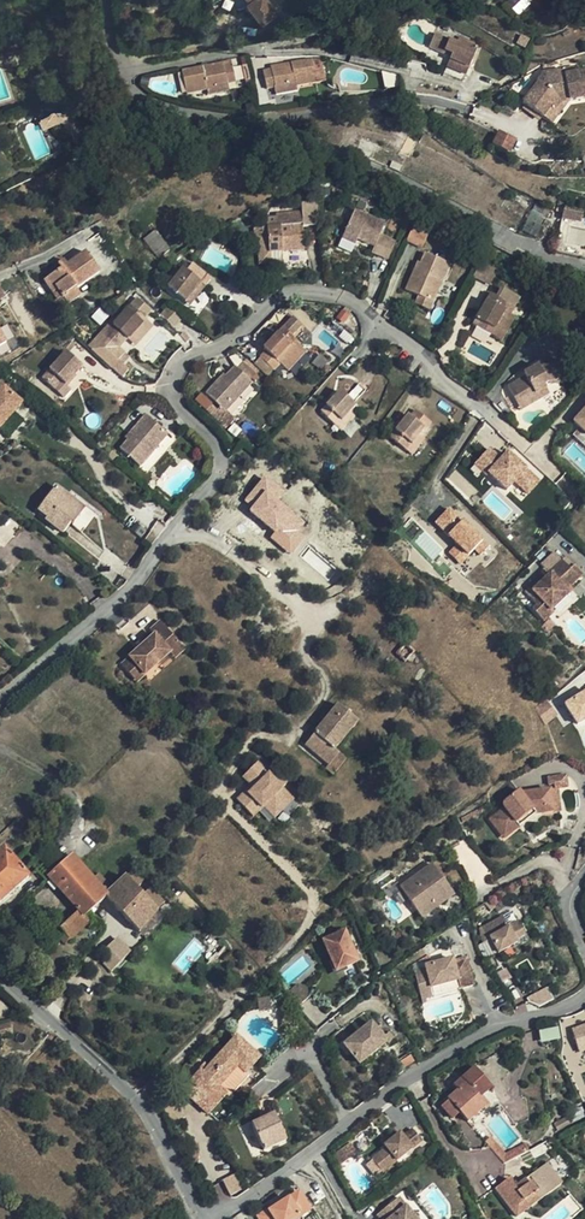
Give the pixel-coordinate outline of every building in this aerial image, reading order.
[(279,12),(270,0),(251,0),(253,3),(250,5),(265,23),(279,12)] [(533,0),(507,0),(505,1),(517,14),(533,0)] [(456,42),(435,33),(430,47),(443,52),(445,49),(454,53),(451,59),(470,67),(478,48),(480,43),(459,34),(456,42)] [(267,88),(275,87),(296,83),(297,85),(317,81),(313,59),(271,66),(272,70),(264,71),(267,88)] [(467,74),(470,67),(451,59),(448,66),(467,74)] [(514,69),(506,60),(499,67),(507,75),(514,69)] [(206,87),(228,83),(236,81),(232,64),(224,66),(223,63),(182,71),(187,93),(207,90),(206,87)] [(575,71),(564,73),(563,68),(544,71),(547,74),(542,82),(539,80),(523,102),(544,117),(551,106),(555,109),(560,102),(568,100),(584,98),(584,70),(575,71)] [(547,74),(544,71),(543,71),(538,78),(539,80),(542,82),(547,74)] [(229,90),(228,83),(206,87),(207,90),(208,95),(229,90)] [(296,83),(275,87),(276,95),(298,90),(297,85),(296,83)] [(552,123),(568,100),(560,102),(555,109),(551,106),(544,117),(552,123)] [(507,148),(512,135),(495,128),(490,141),(507,148)] [(305,245),(304,222),(320,221),(319,202),(304,202),(304,211),(278,212),(278,215),(269,215),(269,220),(257,220),(257,233),(269,232),(270,246),(282,246),(305,245)] [(581,221),(583,210),(565,207),(563,218),(581,221)] [(348,246),(360,252),(378,260),(394,228),(363,214),(348,246)] [(410,229),(408,242),(424,245),(426,231),(410,229)] [(169,251),(154,232),(143,240),(158,259),(169,251)] [(282,255),(282,246),(270,246),(269,232),(257,233),(258,256),(282,255)] [(357,258),(360,252),(348,246),(345,252),(357,258)] [(67,266),(56,273),(44,281),(57,301),(61,298),(67,305),(80,296),(75,289),(99,273),(85,254),(67,266)] [(408,287),(435,258),(425,254),(421,264),(417,263),(408,287)] [(450,265),(435,258),(408,287),(406,291),(418,296),(432,303),(450,265)] [(53,268),(56,273),(67,266),(63,261),(53,268)] [(200,288),(184,306),(188,309),(210,285),(190,268),(185,275),(200,288)] [(165,290),(184,306),(200,288),(185,275),(181,272),(165,290)] [(429,310),(432,303),(418,296),(415,304),(429,310)] [(491,340),(504,314),(508,307),(490,297),(473,330),(491,340)] [(61,298),(57,301),(53,303),(61,314),(69,309),(67,305),(61,298)] [(129,308),(112,325),(126,340),(130,336),(143,322),(129,308)] [(162,316),(174,325),(180,318),(167,308),(162,316)] [(304,316),(300,311),(289,319),(293,324),(304,316)] [(510,318),(504,314),(491,340),(496,343),(510,318)] [(291,368),(311,352),(303,342),(304,342),(299,335),(311,325),(304,316),(293,324),(290,327),(285,331),(278,336),(270,342),(273,345),(266,350),(277,365),(284,360),(291,368)] [(290,327),(284,318),(278,323),(280,326),(285,331),(290,327)] [(149,327),(143,322),(130,336),(135,341),(149,327)] [(126,340),(112,325),(105,332),(120,346),(126,340)] [(274,330),(278,336),(285,331),(280,326),(274,330)] [(266,350),(260,355),(271,370),(277,365),(266,350)] [(68,370),(74,364),(62,353),(40,378),(51,388),(58,381),(63,385),(73,374),(68,370)] [(216,370),(236,388),(253,375),(238,357),(228,365),(226,363),(216,370)] [(79,367),(74,364),(68,370),(73,374),(79,367)] [(502,390),(509,404),(527,395),(529,398),(539,393),(537,389),(540,387),(555,385),(552,370),(545,372),(536,373),(535,369),(519,377),(520,382),(502,390)] [(222,399),(236,388),(216,370),(206,378),(222,399)] [(315,409),(330,423),(344,409),(350,403),(348,400),(360,387),(353,381),(341,394),(335,389),(315,409)] [(1,385),(0,387),(0,429),(22,403),(1,385)] [(202,392),(195,400),(212,414),(219,406),(202,392)] [(527,395),(509,404),(513,412),(542,398),(539,393),(529,398),(527,395)] [(571,418),(584,431),(584,404),(571,418)] [(344,409),(330,423),(334,428),(348,413),(344,409)] [(406,452),(418,436),(429,423),(416,412),(409,419),(407,417),(390,438),(406,452)] [(115,446),(136,466),(164,435),(143,416),(115,446)] [(423,440),(418,436),(406,452),(410,455),(423,440)] [(541,479),(506,447),(500,454),(490,445),(469,467),(480,477),(486,470),(507,489),(513,482),(527,495),(541,479)] [(232,452),(244,466),(251,459),(237,447),(232,452)] [(227,457),(240,470),(244,466),(232,452),(227,457)] [(241,503),(275,530),(269,537),(290,554),(305,535),(299,531),(306,521),(279,499),(285,491),(264,474),(241,503)] [(83,511),(54,488),(37,510),(45,516),(42,519),(59,533),(68,523),(71,525),(83,511)] [(460,564),(474,549),(480,555),(490,544),(449,505),(434,521),(456,543),(448,552),(460,564)] [(560,589),(578,571),(570,562),(566,566),(558,558),(545,571),(547,572),(530,590),(533,593),(528,598),(533,604),(529,608),(542,620),(550,611),(549,609),(564,594),(560,589)] [(160,648),(169,639),(161,629),(153,620),(143,628),(147,633),(114,662),(122,670),(130,679),(163,651),(160,648)] [(177,647),(169,639),(160,648),(163,651),(167,656),(177,647)] [(412,654),(404,646),(394,655),(403,664),(412,654)] [(563,704),(576,722),(584,716),(584,689),(563,704)] [(305,745),(328,764),(329,765),(339,754),(334,749),(357,722),(337,706),(305,745)] [(329,765),(328,764),(325,768),(333,775),(346,759),(339,754),(329,765)] [(236,798),(254,816),(264,806),(275,817),(296,796),(258,759),(242,776),(250,784),(236,798)] [(543,799),(551,797),(550,785),(519,790),(517,788),(506,796),(504,799),(504,801),(505,804),(489,816),(501,831),(517,819),(514,815),(521,810),(524,813),(534,806),(544,804),(543,799)] [(553,808),(551,797),(543,799),(544,804),(534,806),(524,813),(521,810),(514,815),(517,819),(501,831),(505,835),(537,810),(553,808)] [(3,850),(0,853),(0,902),(27,878),(3,850)] [(105,896),(111,890),(98,874),(92,879),(71,856),(47,877),(78,911),(60,929),(70,940),(89,922),(84,917),(90,912),(107,898),(105,896)] [(397,887),(429,864),(425,858),(393,881),(397,887)] [(451,894),(429,864),(397,887),(418,916),(451,894)] [(142,881),(132,869),(120,882),(111,890),(105,896),(107,898),(139,933),(152,917),(163,904),(149,889),(143,897),(135,888),(142,881)] [(521,935),(513,921),(505,926),(499,916),(477,929),(478,941),(479,942),(487,938),(495,951),(495,952),(514,942),(513,940),(521,935)] [(321,937),(335,971),(361,960),(346,926),(321,937)] [(114,937),(107,945),(118,957),(126,948),(114,937)] [(495,951),(487,938),(479,942),(475,945),(483,958),(495,951)] [(430,995),(470,984),(463,957),(451,961),(449,957),(422,965),(430,995)] [(535,1008),(553,998),(547,986),(529,996),(535,1008)] [(571,1026),(579,1051),(584,1050),(584,1022),(571,1026)] [(359,1063),(369,1055),(365,1051),(372,1045),(376,1049),(385,1041),(370,1023),(343,1044),(359,1063)] [(540,1041),(560,1038),(559,1026),(538,1029),(540,1041)] [(234,1036),(209,1063),(227,1097),(228,1097),(246,1077),(243,1073),(257,1057),(234,1036)] [(365,1051),(369,1055),(376,1049),(372,1045),(365,1051)] [(399,1064),(409,1057),(407,1055),(397,1062),(399,1064)] [(411,1060),(409,1057),(399,1064),(402,1068),(411,1060)] [(227,1097),(209,1063),(201,1073),(198,1070),(180,1090),(206,1113),(224,1094),(227,1097)] [(491,1087),(473,1068),(453,1085),(457,1090),(440,1105),(452,1119),(459,1112),(467,1121),(486,1105),(479,1098),(491,1087)] [(251,1125),(264,1151),(266,1150),(285,1137),(273,1114),(251,1125)] [(380,1155),(365,1166),(375,1179),(415,1148),(405,1136),(395,1144),(392,1140),(377,1152),(380,1155)] [(266,1150),(264,1151),(286,1140),(285,1137),(266,1150)] [(485,1142),(489,1147),(497,1156),(502,1152),(490,1137),(485,1142)] [(497,1156),(503,1164),(528,1151),(525,1145),(505,1154),(502,1152),(497,1156)] [(516,1217),(561,1183),(547,1164),(514,1187),(508,1179),(495,1189),(516,1217)] [(234,1174),(222,1180),(230,1195),(242,1189),(234,1174)] [(258,1218),(299,1218),(314,1210),(300,1187),(255,1214),(258,1218)] [(386,1207),(392,1214),(395,1218),(394,1218),(419,1218),(424,1215),(405,1192),(386,1207)]
